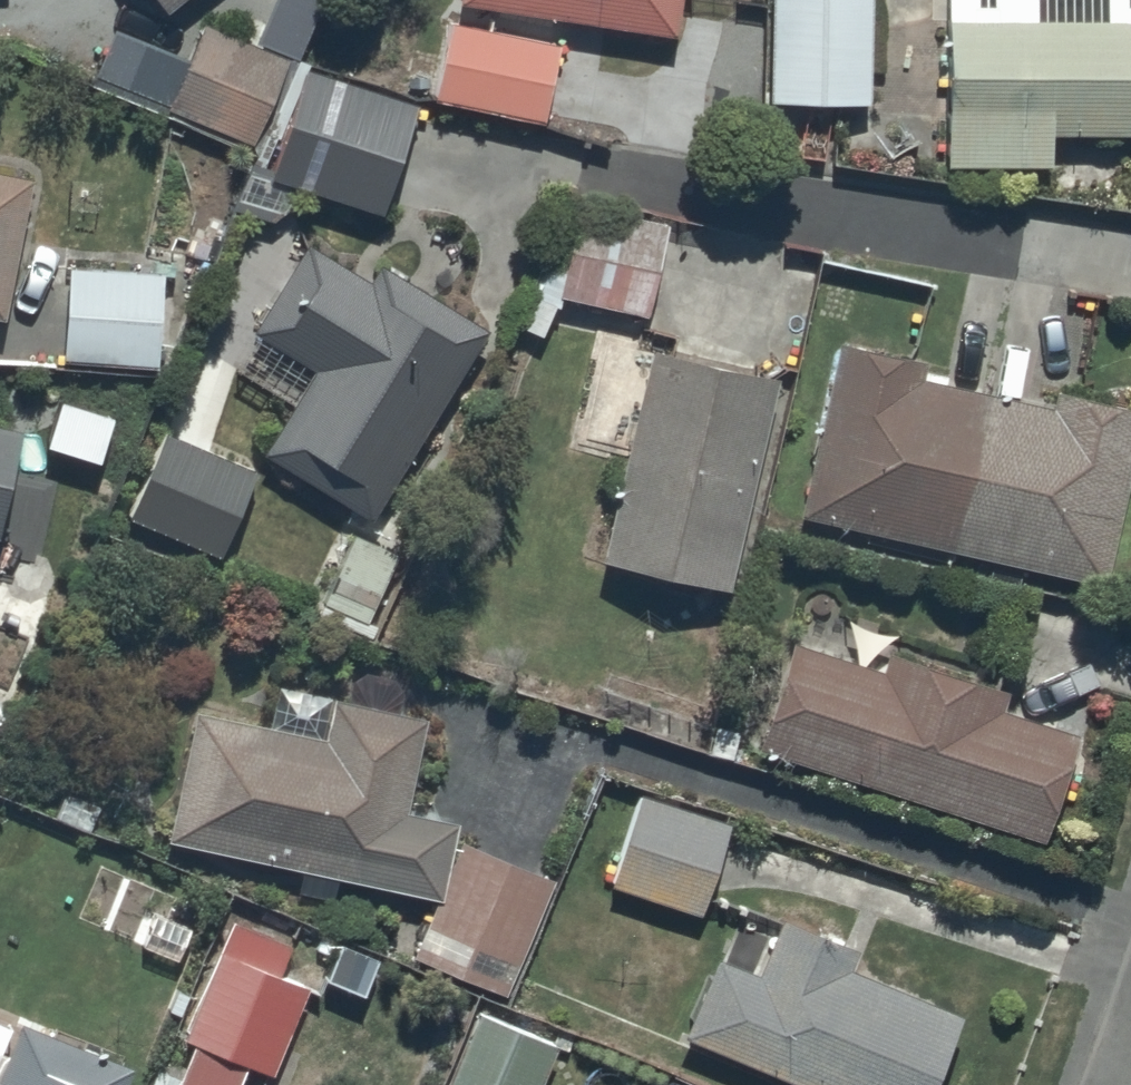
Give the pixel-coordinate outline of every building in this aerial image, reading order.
[(233,199),(271,214),(310,179),(382,201),(416,91),(404,88),(426,17),(372,0),(329,0),(312,57),(306,55),(273,164),(250,157),(233,199)] [(674,22),(677,0),(524,0),(674,22)] [(765,87),(868,89),(870,0),(767,0),(765,87)] [(944,152),(1050,152),(1050,123),(1130,121),(1130,0),(944,0),(944,152)] [(435,88),(542,112),(559,32),(452,8),(435,88)] [(192,46),(112,15),(89,73),(251,135),(286,43),(205,12),(192,46)] [(4,326),(31,189),(0,183),(0,325),(4,326)] [(574,192),(554,284),(645,304),(666,212),(574,192)] [(259,322),(235,359),(291,394),(261,441),(370,510),(491,318),(385,251),(372,271),(310,232),(255,318),(259,322)] [(164,252),(68,249),(66,339),(162,341),(164,252)] [(834,325),(796,501),(1101,571),(1130,437),(1130,397),(1054,379),(1051,394),(922,365),(926,346),(834,325)] [(775,358),(646,330),(597,546),(727,575),(775,358)] [(0,431),(0,523),(18,435),(0,431)] [(397,544),(353,524),(323,592),(367,612),(397,544)] [(786,626),(753,730),(1040,828),(1077,721),(1000,695),(1006,677),(887,637),(880,658),(786,626)] [(168,830),(302,860),(297,884),(332,892),(337,868),(437,890),(414,948),(504,984),(551,867),(455,825),(457,810),(407,800),(425,707),(400,702),(401,700),(402,698),(402,695),(403,693),(403,690),(403,688),(402,686),(402,683),(401,681),(400,679),(399,677),(397,675),(396,673),(394,671),(392,669),(390,668),(388,667),(386,665),(384,665),(382,664),(379,663),(377,663),(374,663),(372,663),(370,663),(367,664),(365,665),(363,666),(360,667),(358,668),(357,670),(355,672),(353,673),(352,675),(350,677),(349,680),(349,682),(348,684),(347,687),(347,688),(334,686),(328,728),(198,699),(168,830)] [(728,812),(639,782),(604,875),(696,909),(728,812)] [(714,942),(682,1021),(830,1084),(923,1084),(960,1000),(848,952),(855,934),(779,901),(767,930),(741,918),(728,947),(714,942)] [(307,976),(280,965),(292,935),(233,912),(197,998),(186,1027),(273,1062),(307,976)] [(313,945),(331,952),(323,971),(363,987),(380,945),(340,929),(339,932),(321,925),(313,945)] [(474,999),(442,1080),(455,1084),(535,1084),(556,1031),(474,999)] [(19,1036),(0,1084),(128,1084),(130,1080),(19,1036)]
